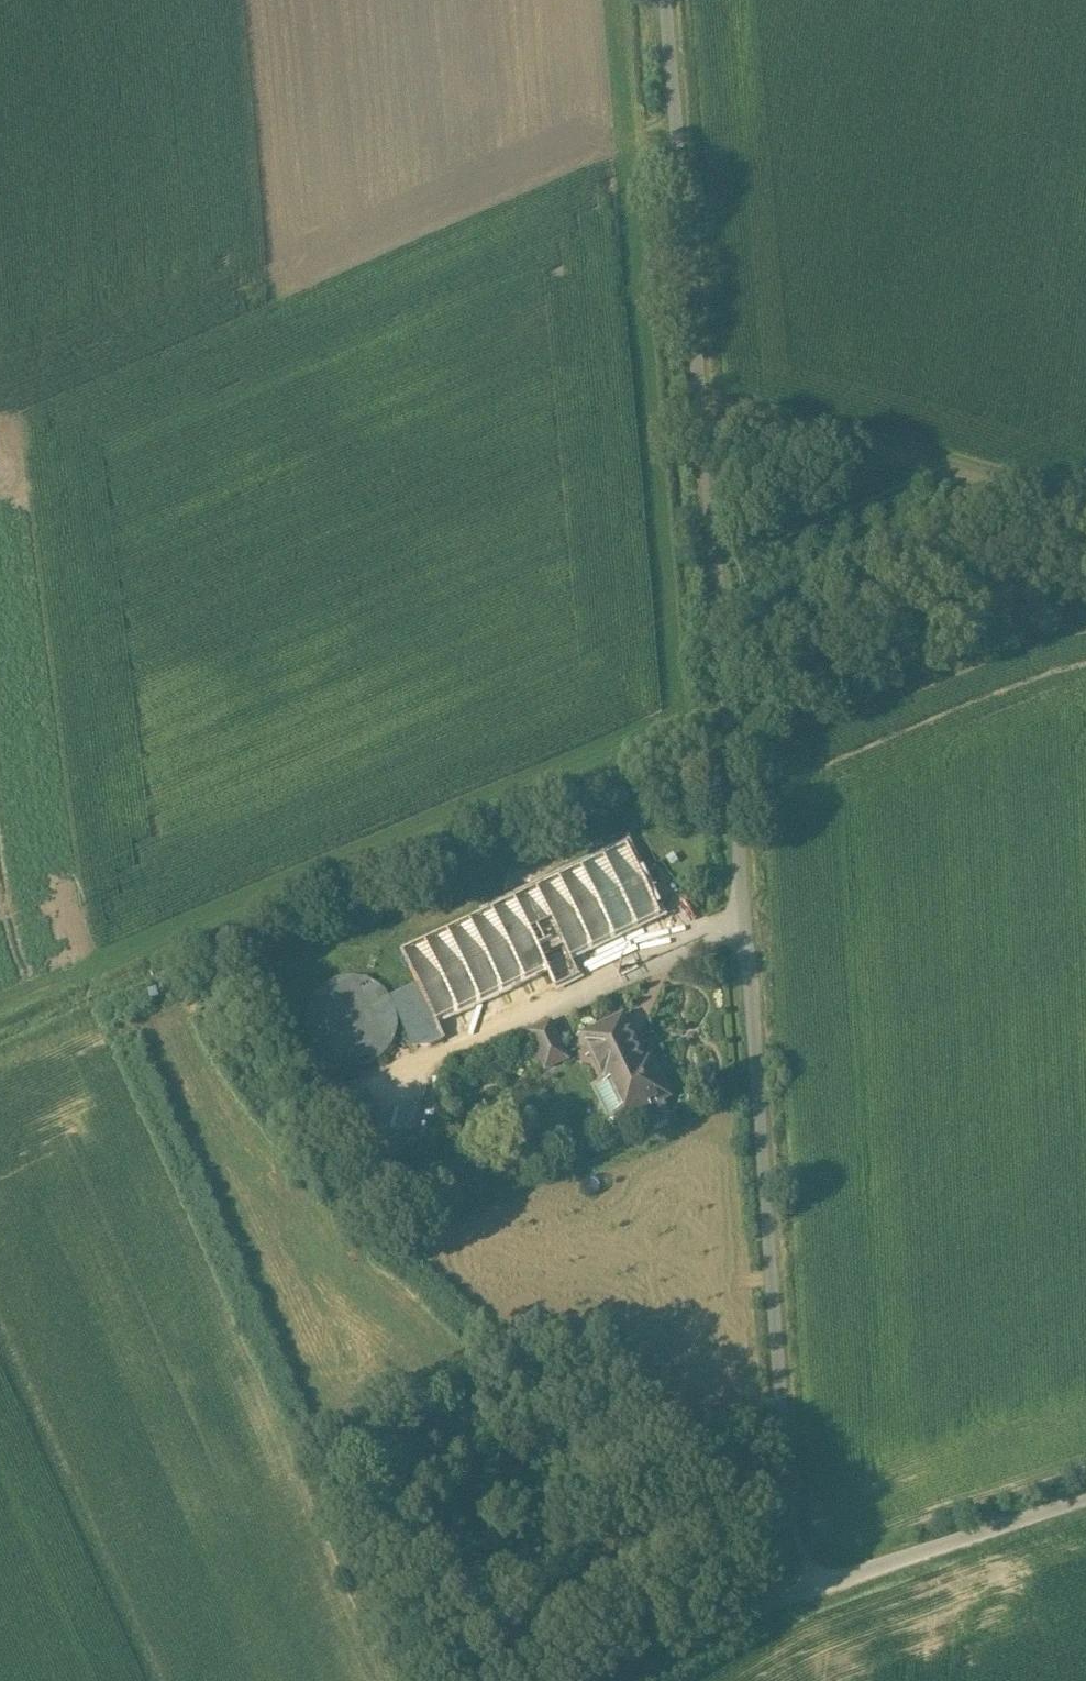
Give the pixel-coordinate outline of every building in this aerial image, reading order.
[(424,969),(405,978),(412,994),(428,1031),(679,918),(639,829),(408,934),(424,969)] [(412,994),(405,978),(393,966),(372,959),(356,960),(343,965),(331,976),(326,985),(322,1002),(326,1024),(338,1038),(353,1047),(369,1050),(386,1046),(401,1035),(409,1022),(412,1013),(412,994)] [(641,995),(586,1022),(626,1102),(681,1075),(641,995)] [(578,1045),(559,1000),(533,1011),(552,1056),(578,1045)]
